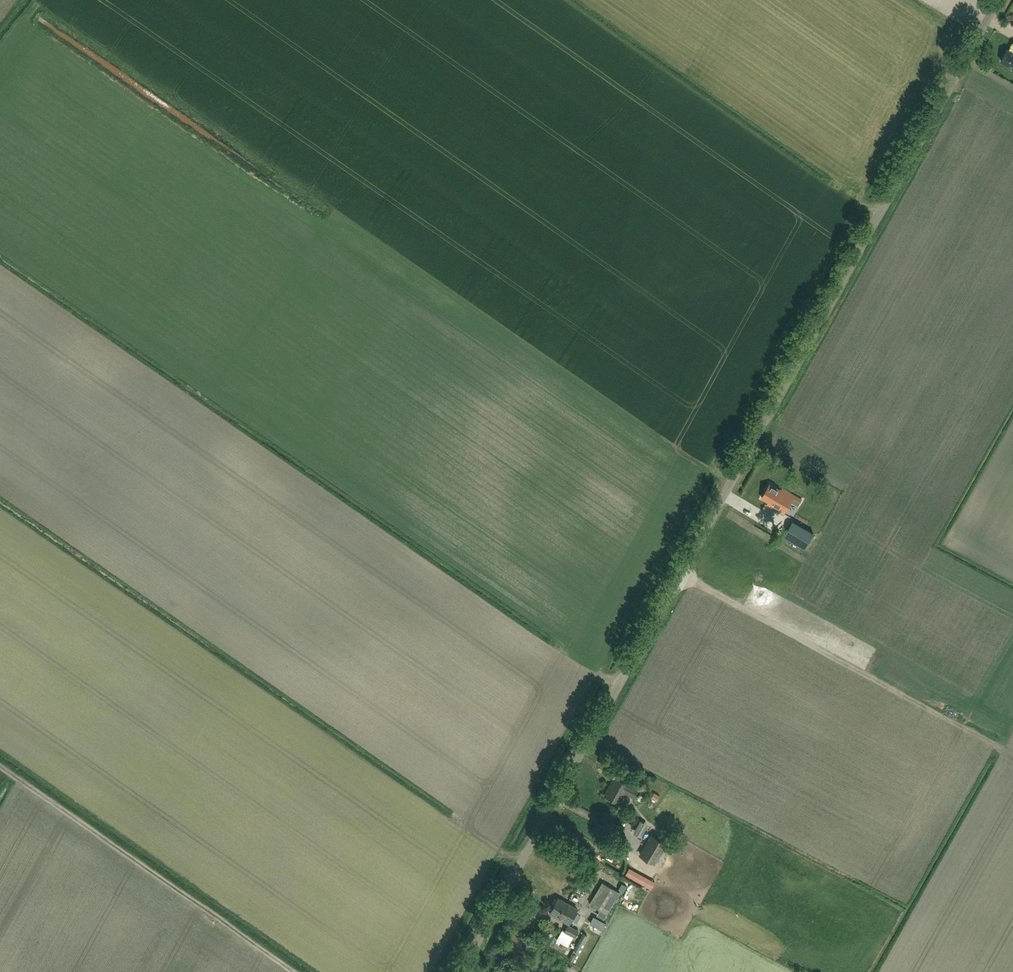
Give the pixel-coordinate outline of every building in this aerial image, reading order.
[(1007,50),(1001,61),(1012,68),(1012,53),(1007,50)] [(783,513),(794,495),(783,489),(782,491),(771,484),(762,498),(773,505),(772,506),(783,513)] [(805,549),(814,534),(794,521),(784,537),(805,549)] [(615,776),(605,795),(618,803),(624,792),(633,797),(637,789),(628,784),(629,784),(615,776)] [(655,791),(652,797),(657,801),(661,795),(655,791)] [(640,833),(647,820),(641,817),(635,830),(640,833)] [(665,843),(651,836),(641,855),(654,863),(665,843)] [(654,883),(635,873),(632,879),(651,889),(654,883)] [(619,893),(602,883),(589,903),(606,914),(619,893)] [(553,904),(555,905),(550,913),(569,923),(578,908),(558,898),(557,900),(556,899),(555,899),(553,903),(553,904)] [(579,931),(569,925),(568,925),(565,931),(573,936),(576,937),(579,931)] [(568,946),(573,936),(565,931),(562,930),(557,940),(568,946)]
